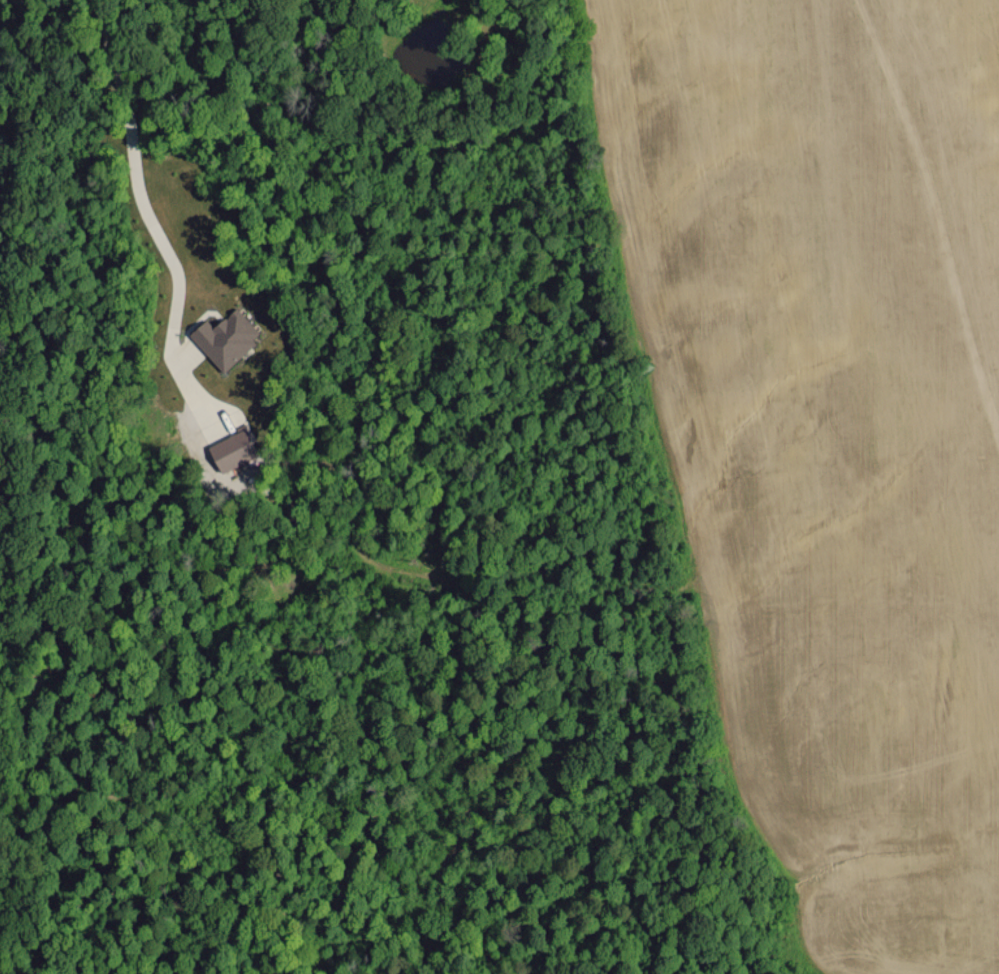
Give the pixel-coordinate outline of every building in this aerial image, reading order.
[(222,371),(261,334),(234,306),(212,326),(204,318),(187,334),(222,371)] [(207,446),(220,471),(257,451),(244,427),(207,446)]
